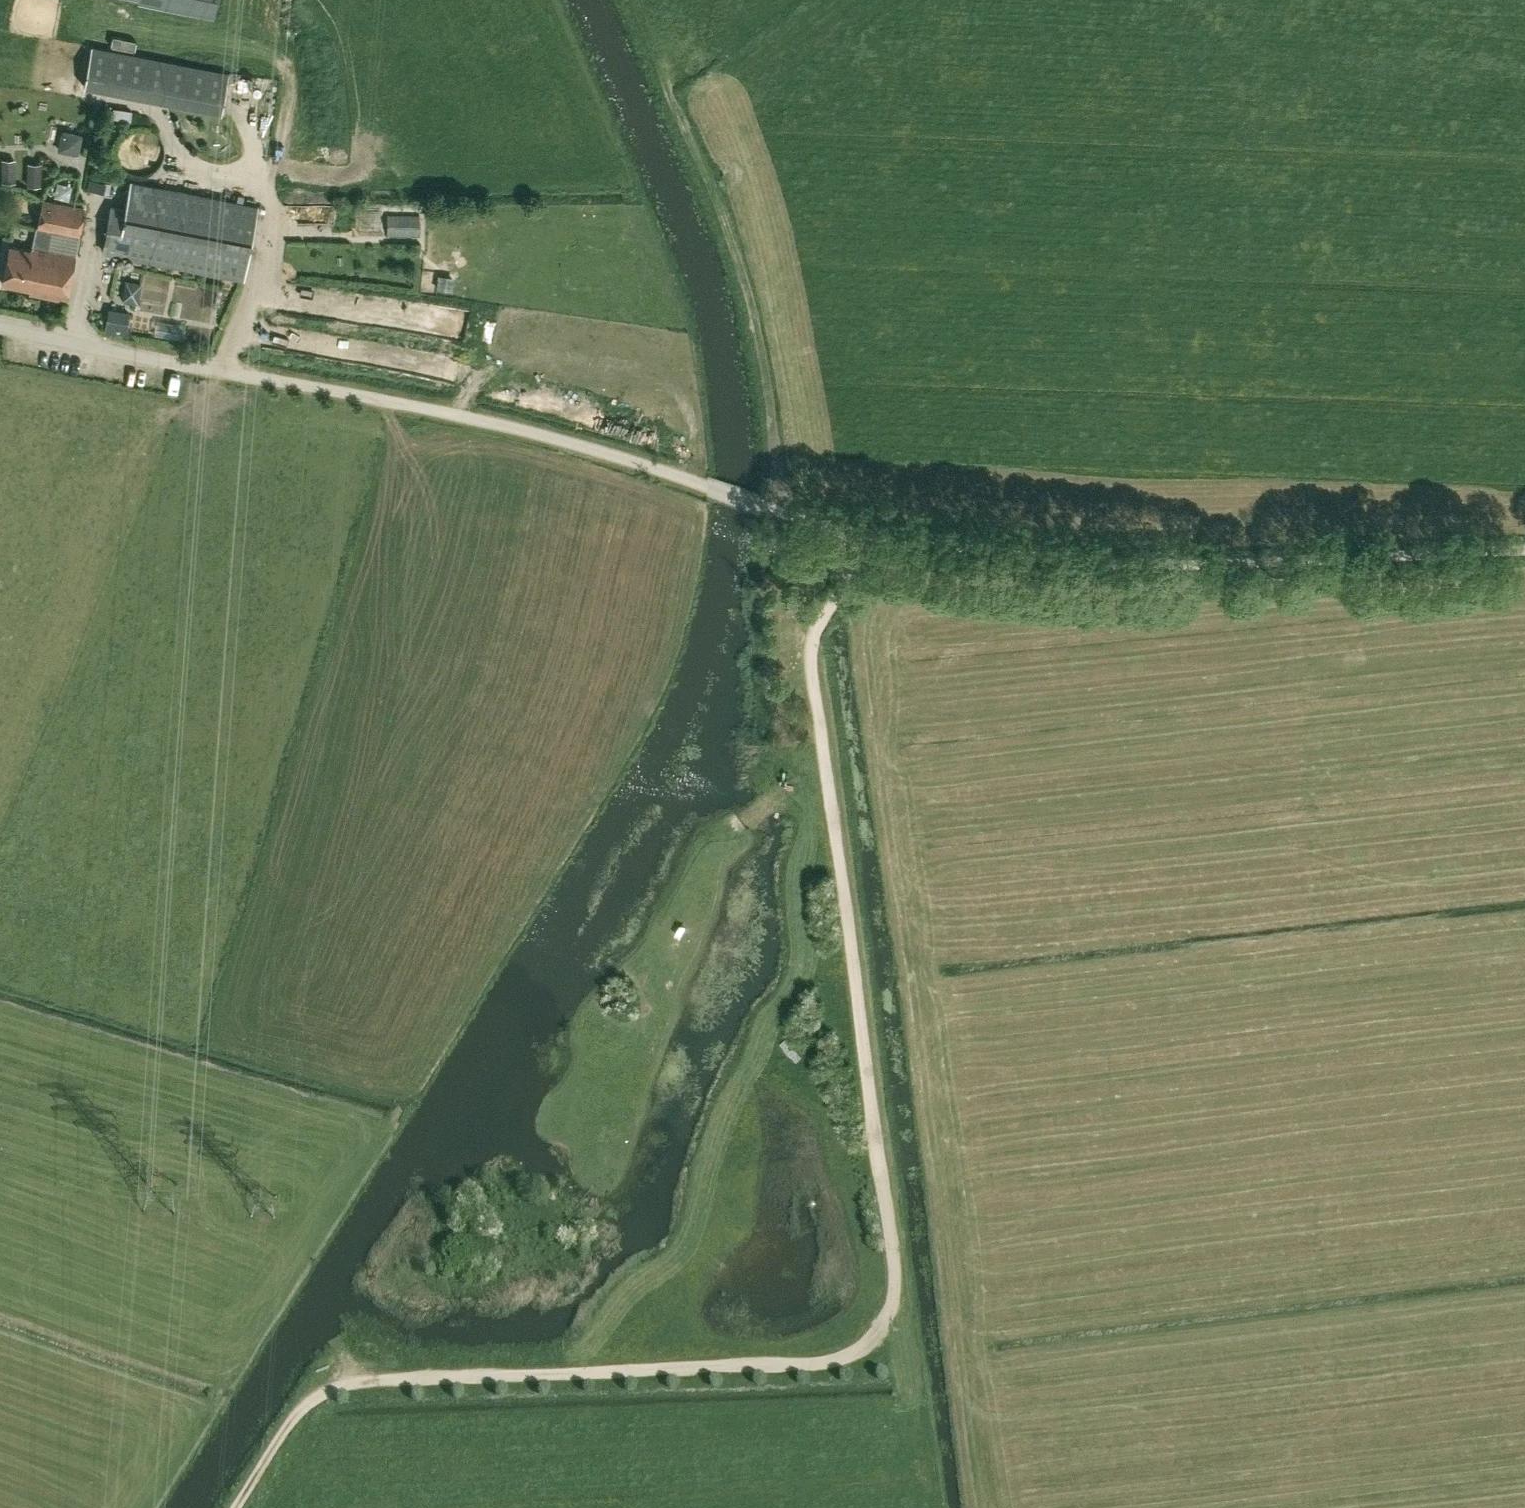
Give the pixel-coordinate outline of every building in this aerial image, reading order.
[(86,85),(224,113),(232,74),(94,46),(86,85)] [(127,161),(153,136),(136,119),(110,144),(127,161)] [(83,136),(62,132),(58,153),(78,157),(83,136)] [(14,161),(1,161),(1,179),(14,179),(14,161)] [(39,166),(27,166),(27,184),(39,184),(39,166)] [(105,180),(88,177),(86,187),(103,191),(105,180)] [(133,182),(127,208),(113,205),(103,250),(245,280),(260,209),(133,182)] [(43,199),(37,227),(33,246),(33,250),(10,245),(3,284),(32,290),(31,294),(67,301),(76,255),(48,249),(52,231),(80,238),(86,207),(43,199)] [(380,230),(380,201),(356,201),(356,229),(380,230)] [(419,214),(387,214),(387,234),(419,234),(419,214)] [(439,273),(437,286),(451,288),(452,275),(439,273)] [(143,285),(125,281),(122,304),(139,306),(143,285)] [(125,333),(130,312),(109,308),(105,330),(125,333)]
